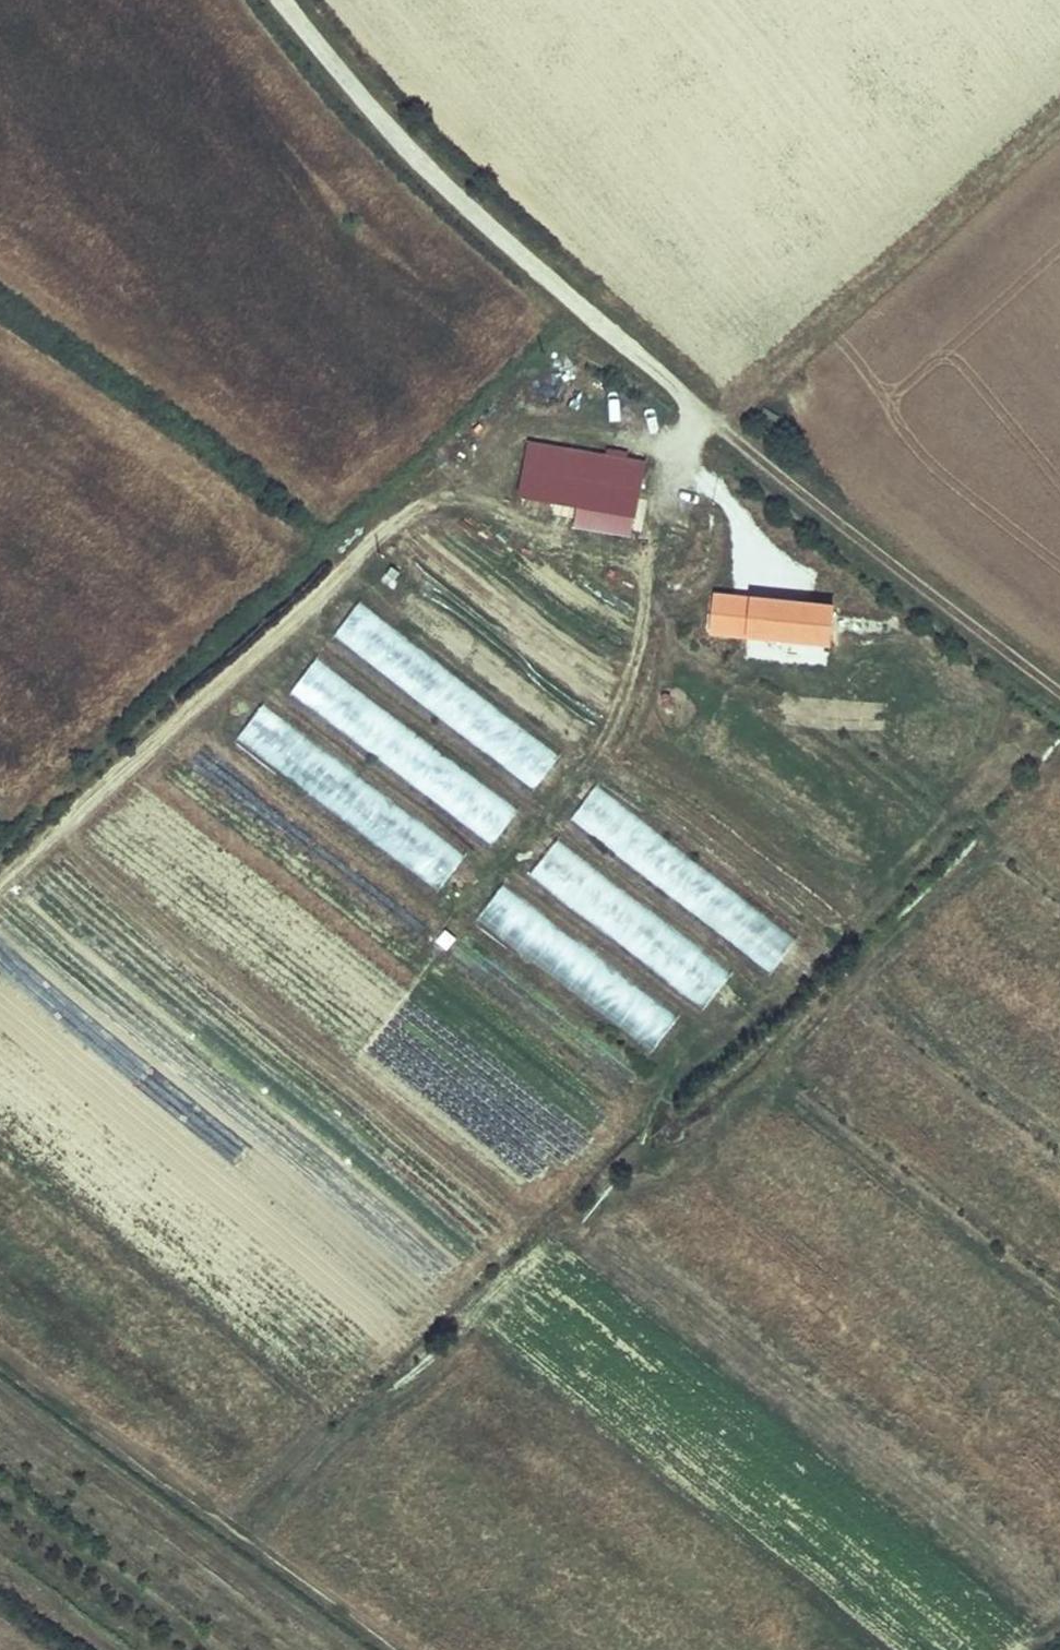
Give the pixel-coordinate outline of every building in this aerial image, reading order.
[(644,461),(530,444),(522,495),(636,512),(644,461)] [(534,789),(561,754),(358,601),(331,636),(534,789)] [(491,845),(518,810),(316,656),(290,691),(491,845)] [(260,704),(233,742),(440,889),(466,852),(260,704)] [(800,933),(592,787),(567,823),(774,969),(800,933)] [(704,1009),(733,972),(556,838),(528,875),(704,1009)] [(471,927),(657,1046),(682,1007),(497,889),(471,927)]
